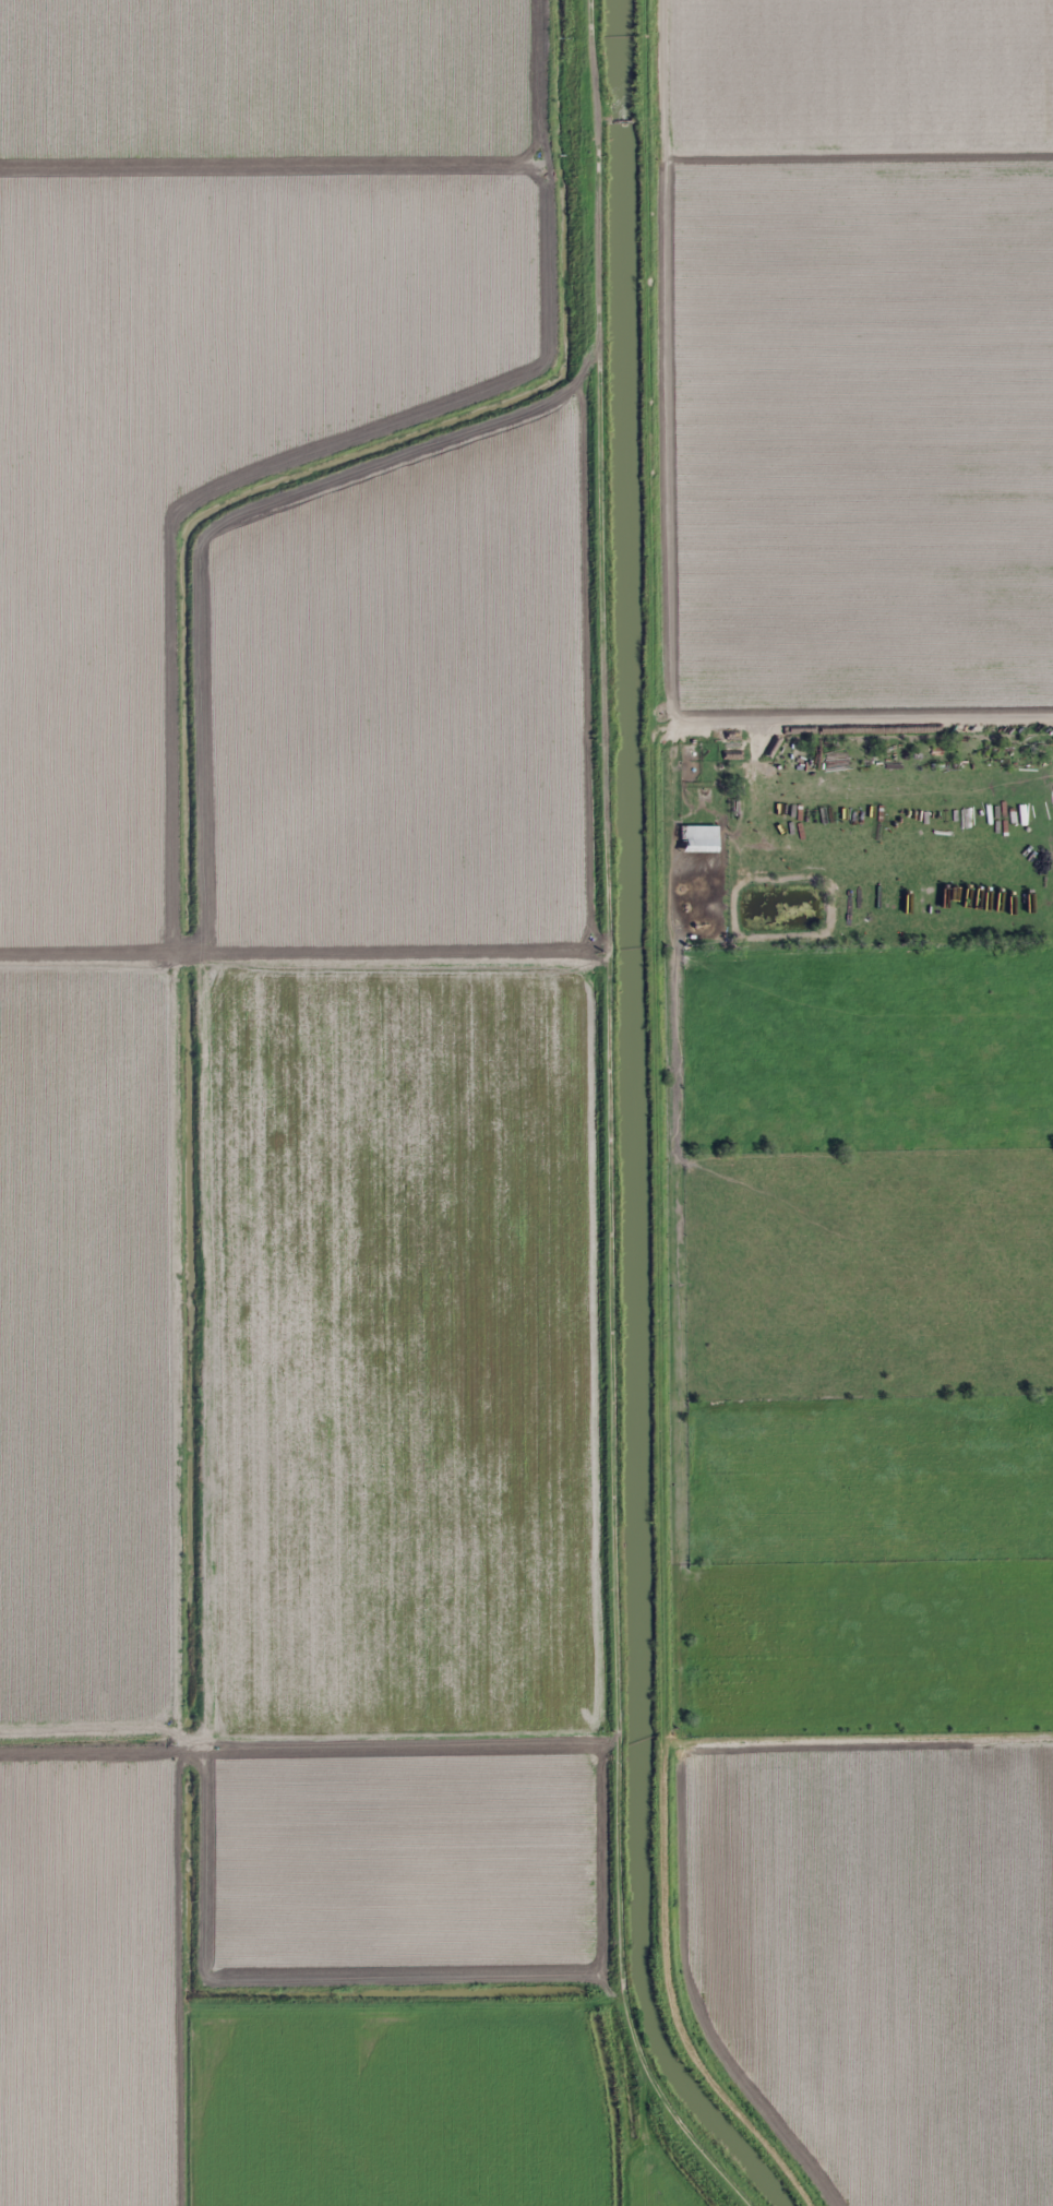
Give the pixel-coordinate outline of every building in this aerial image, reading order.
[(747,764),(747,738),(717,738),(717,764),(747,764)] [(679,852),(717,853),(717,826),(680,826),(679,852)]
